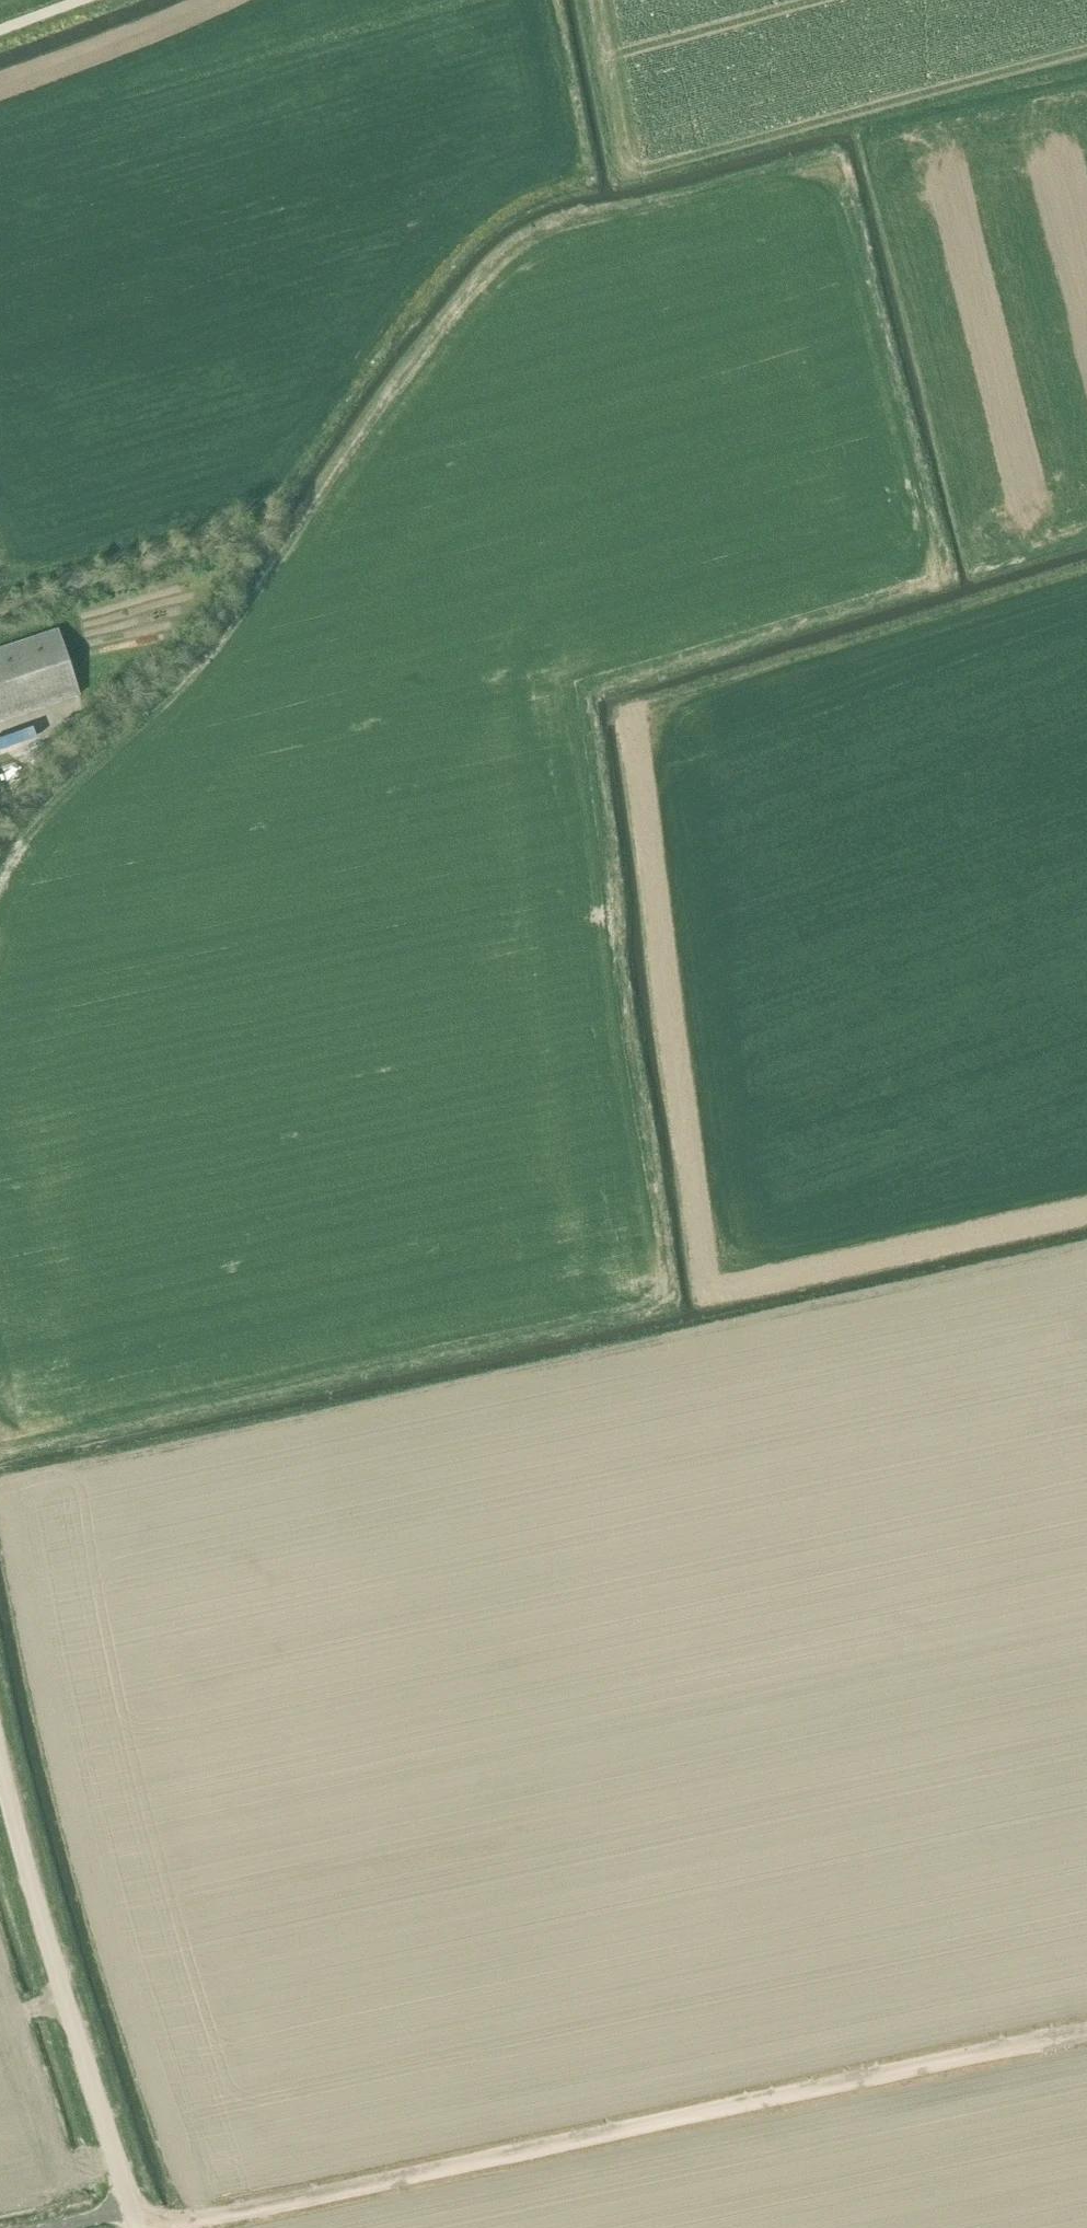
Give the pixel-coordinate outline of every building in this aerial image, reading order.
[(0,648),(0,721),(79,695),(57,629),(0,648)]
